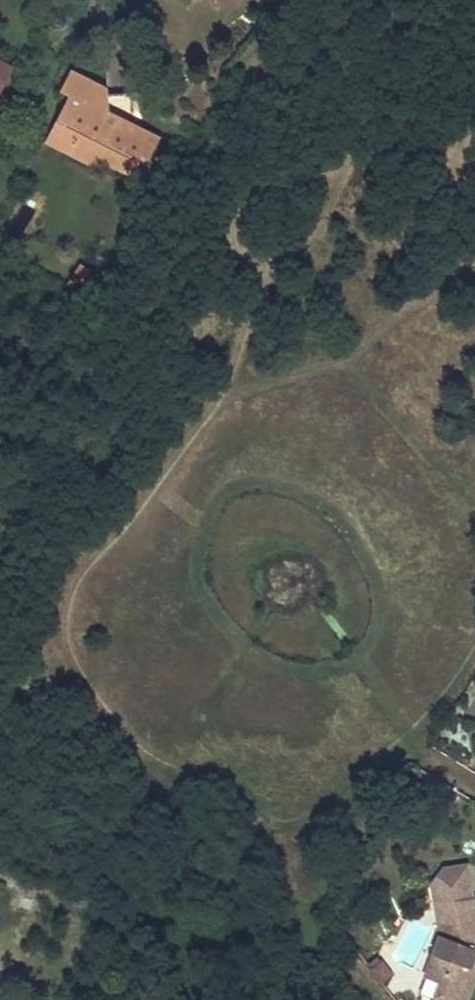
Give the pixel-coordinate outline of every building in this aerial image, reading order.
[(14,71),(0,64),(0,98),(14,71)] [(159,138),(147,132),(135,126),(133,95),(107,96),(108,88),(99,83),(97,86),(73,74),(72,76),(73,77),(64,92),(74,97),(56,132),(79,144),(73,155),(97,167),(101,160),(132,175),(142,156),(148,160),(159,138)] [(73,155),(79,144),(56,132),(50,143),(73,155)] [(80,262),(66,286),(90,298),(103,277),(80,262)] [(471,899),(466,866),(443,870),(431,886),(439,939),(439,941),(423,981),(439,987),(434,999),(465,999),(474,974),(474,973),(468,970),(474,953),(474,899),(471,899)] [(379,962),(370,969),(380,983),(390,975),(379,962)]
